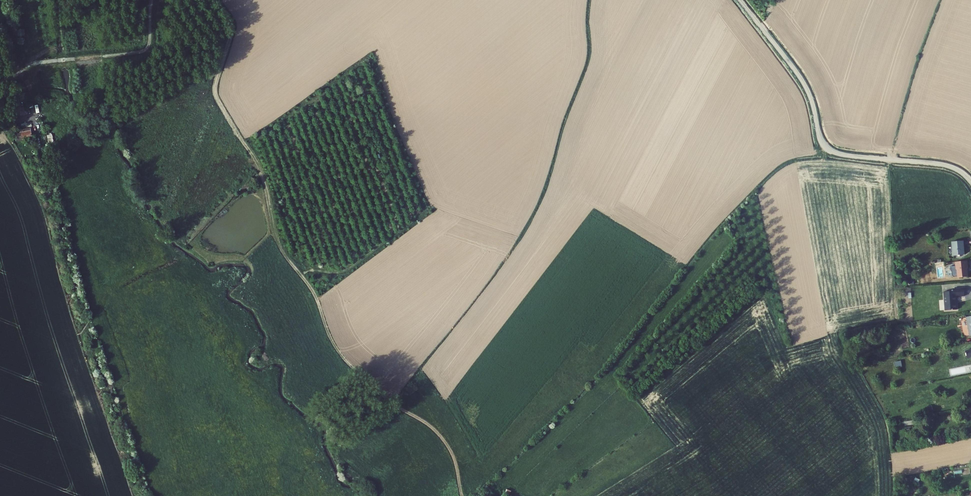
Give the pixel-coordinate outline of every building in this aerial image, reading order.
[(16,107),(17,115),(26,114),(25,106),(16,107)] [(32,139),(30,129),(19,131),(20,134),(14,135),(16,142),(32,139)] [(966,239),(955,241),(956,253),(968,252),(966,239)] [(960,259),(961,267),(962,267),(963,275),(970,274),(970,258),(960,259)] [(969,293),(968,285),(958,286),(958,288),(948,289),(950,308),(962,307),(960,297),(961,297),(961,294),(969,293)]
